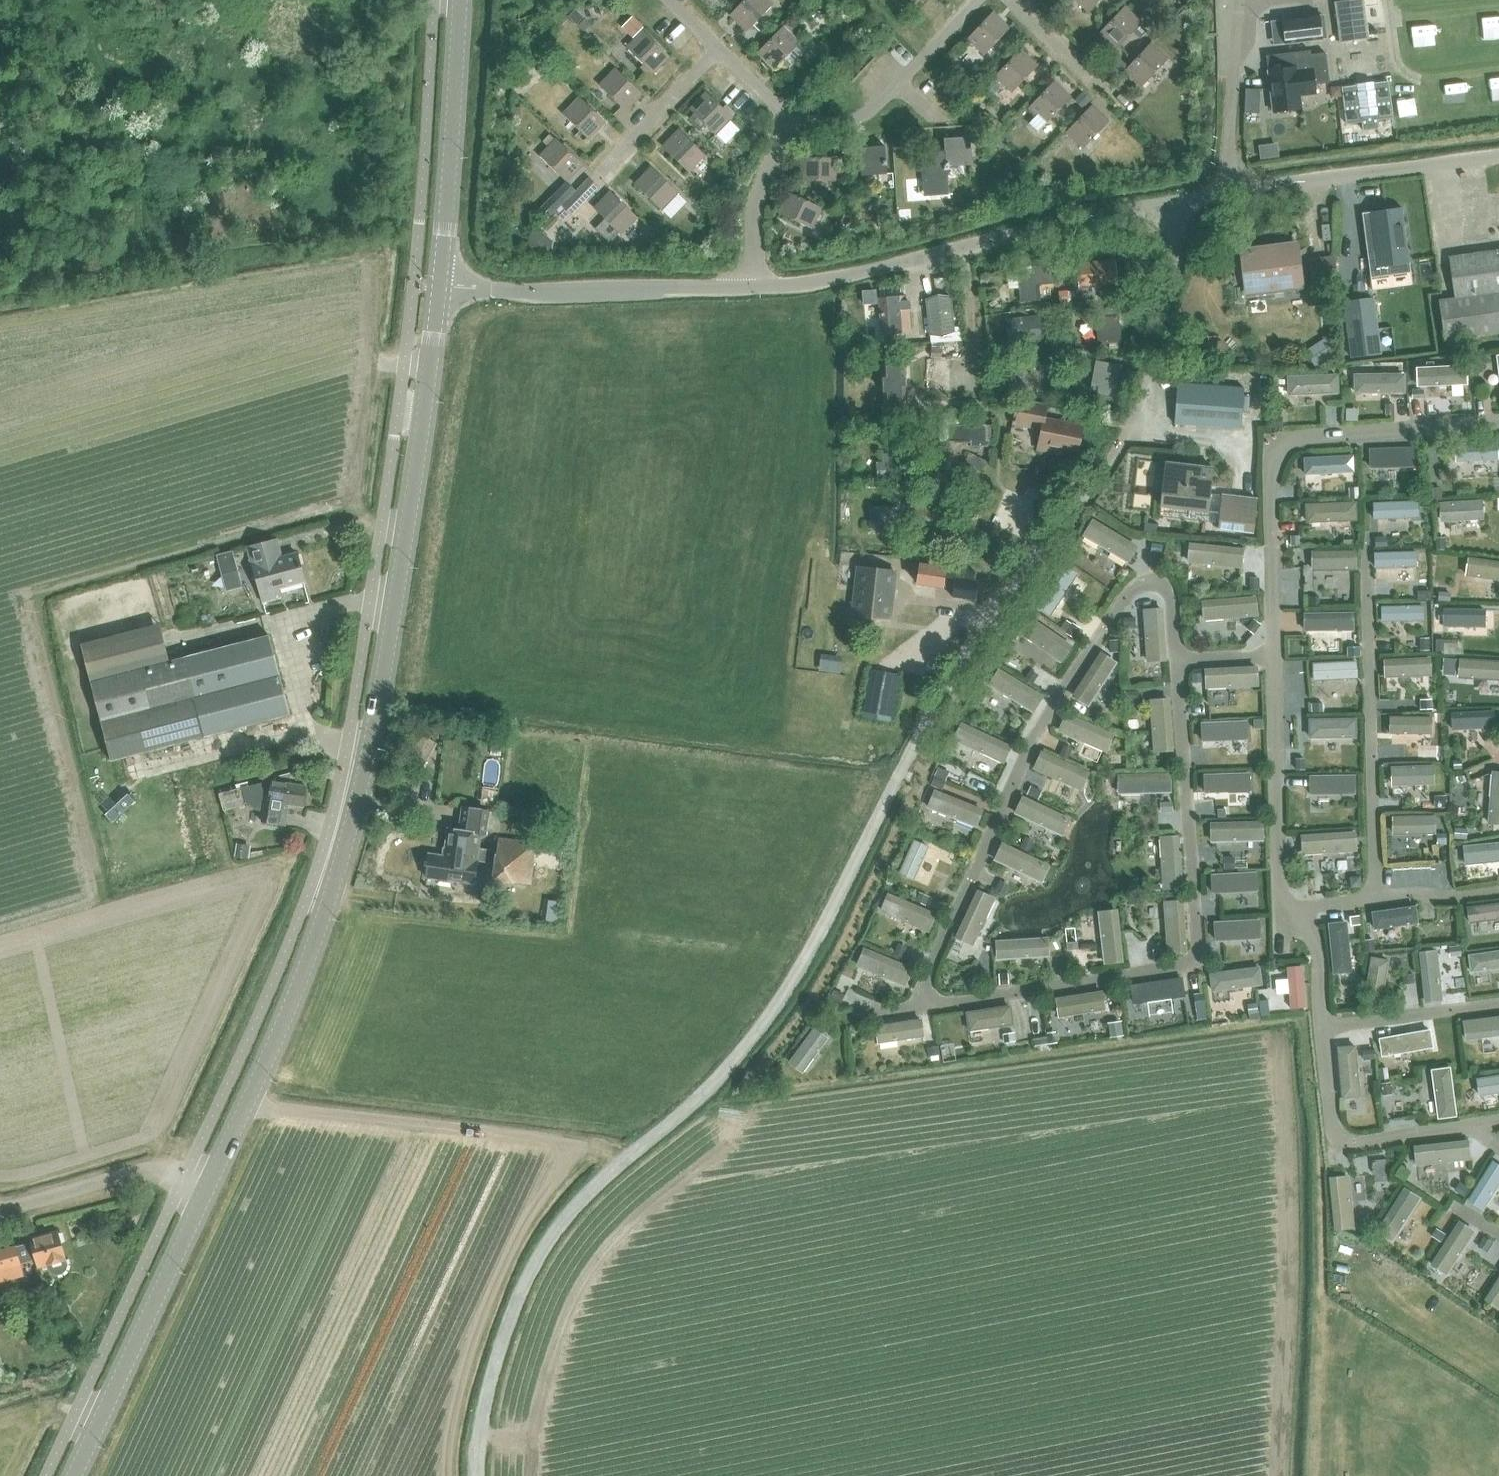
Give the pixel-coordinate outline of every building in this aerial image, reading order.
[(773,5),(768,0),(745,0),(730,15),(747,31),(773,5)] [(1100,0),(1075,0),(1088,12),(1100,0)] [(1336,1),(1333,1),(1339,42),(1368,38),(1363,0),(1341,0),(1336,1)] [(1116,49),(1142,22),(1125,7),(1100,34),(1116,49)] [(1183,9),(1178,15),(1184,21),(1190,16),(1183,9)] [(984,55),(1010,28),(993,12),(967,39),(984,55)] [(852,13),(845,21),(858,34),(866,26),(852,13)] [(562,15),(556,21),(562,26),(567,20),(562,15)] [(1318,15),(1282,19),(1285,44),(1321,39),(1318,15)] [(632,17),(624,25),(635,37),(644,28),(632,17)] [(584,20),(578,27),(584,33),(590,26),(584,20)] [(774,69),(800,43),(784,27),(758,53),(774,69)] [(627,48),(654,73),(670,57),(643,31),(627,48)] [(1143,85),(1168,59),(1152,43),(1126,70),(1143,85)] [(1012,92),(1038,65),(1021,49),(995,76),(1012,92)] [(1280,67),(1266,69),(1272,112),(1277,112),(1280,114),(1287,113),(1289,110),(1302,108),(1300,96),(1316,93),(1315,83),(1329,81),(1325,52),(1309,54),(1309,49),(1279,53),(1280,67)] [(543,62),(536,69),(542,74),(549,67),(543,62)] [(820,65),(813,72),(821,79),(828,72),(820,65)] [(599,85),(626,111),(642,94),(616,68),(599,85)] [(1046,124),(1071,97),(1054,81),(1029,108),(1046,124)] [(1342,89),(1347,122),(1361,120),(1361,122),(1375,120),(1375,119),(1390,117),(1385,84),(1342,89)] [(1335,87),(1330,93),(1331,98),(1341,97),(1340,86),(1335,87)] [(964,89),(960,93),(966,99),(970,94),(964,89)] [(1260,89),(1245,89),(1245,113),(1259,114),(1260,89)] [(695,113),(690,119),(701,130),(706,124),(717,135),(733,118),(706,92),(690,109),(695,113)] [(1082,92),(1074,100),(1082,108),(1090,100),(1082,92)] [(563,114),(590,140),(606,123),(579,97),(563,114)] [(1083,149),(1109,122),(1092,106),(1066,133),(1083,149)] [(995,119),(986,129),(992,135),(1001,125),(995,119)] [(663,146),(689,172),(706,156),(679,130),(663,146)] [(752,131),(746,137),(751,143),(757,136),(752,131)] [(906,131),(891,133),(892,145),(907,144),(906,131)] [(549,147),(540,156),(567,181),(583,165),(550,133),(543,141),(549,147)] [(944,139),(945,151),(946,166),(947,166),(947,170),(949,170),(949,166),(971,165),(969,137),(944,139)] [(843,142),(834,142),(833,152),(833,155),(843,155),(843,142)] [(887,174),(885,146),(860,148),(862,175),(887,174)] [(1269,148),(1261,149),(1263,160),(1270,159),(1269,148)] [(945,151),(921,153),(923,181),(928,180),(929,195),(949,194),(947,170),(947,166),(946,166),(945,151)] [(1028,151),(1021,159),(1030,166),(1037,159),(1028,151)] [(813,158),(802,158),(801,180),(837,181),(838,158),(825,158),(825,153),(815,153),(815,158),(813,158)] [(1037,159),(1030,166),(1039,175),(1046,167),(1037,159)] [(635,184),(662,210),(678,193),(651,167),(635,184)] [(571,215),(586,200),(576,190),(575,190),(565,201),(561,205),(571,215)] [(547,219),(561,205),(565,201),(555,192),(538,209),(547,219)] [(595,208),(621,234),(638,218),(611,192),(595,208)] [(779,213),(812,229),(822,208),(789,193),(779,213)] [(1373,232),(1365,233),(1370,268),(1410,263),(1403,207),(1370,211),(1373,232)] [(897,214),(885,215),(886,227),(898,227),(897,214)] [(853,218),(845,215),(842,221),(849,225),(853,218)] [(712,223),(706,230),(713,237),(719,230),(712,223)] [(520,249),(522,252),(551,251),(552,241),(538,228),(520,249)] [(662,236),(651,248),(653,250),(676,250),(662,236)] [(1243,252),(1245,272),(1248,293),(1300,287),(1295,246),(1243,252)] [(1447,347),(1456,346),(1456,340),(1498,333),(1498,251),(1449,257),(1454,299),(1440,301),(1445,341),(1446,341),(1447,347)] [(1337,280),(1334,257),(1308,260),(1312,284),(1337,280)] [(1114,261),(1076,264),(1078,287),(1116,283),(1114,261)] [(1034,276),(1019,277),(1021,302),(1041,300),(1039,285),(1054,284),(1054,281),(1068,280),(1067,263),(1033,266),(1034,276)] [(990,286),(982,287),(983,297),(990,297),(990,286)] [(875,289),(863,290),(863,304),(876,303),(875,289)] [(1067,290),(1059,291),(1060,303),(1068,302),(1067,290)] [(847,296),(842,297),(844,306),(854,305),(852,295),(847,296)] [(1369,296),(1341,300),(1349,357),(1377,353),(1369,296)] [(910,332),(908,309),(910,309),(909,302),(907,302),(907,297),(879,299),(881,317),(882,316),(884,334),(910,332)] [(950,297),(927,300),(931,343),(955,341),(950,297)] [(1116,307),(1096,309),(1099,343),(1108,342),(1119,341),(1116,307)] [(1040,330),(1038,314),(1014,317),(1015,322),(1007,323),(1010,347),(1019,346),(1019,341),(1039,338),(1038,330),(1040,330)] [(1060,337),(1050,337),(1050,346),(1060,346),(1060,337)] [(1323,339),(1304,352),(1314,366),(1332,353),(1323,339)] [(931,348),(930,358),(941,358),(941,348),(931,348)] [(1032,388),(1039,387),(1038,364),(1018,364),(1016,350),(996,353),(998,370),(1006,369),(1009,395),(1032,393),(1032,388)] [(1481,360),(1473,361),(1474,372),(1481,371),(1481,360)] [(1090,391),(1088,406),(1112,409),(1115,395),(1120,368),(1096,362),(1090,391)] [(905,366),(881,368),(883,407),(907,406),(907,403),(912,403),(911,390),(906,391),(905,366)] [(1245,389),(1178,383),(1175,424),(1241,429),(1245,389)] [(1422,388),(1412,388),(1412,398),(1422,398),(1422,388)] [(1057,394),(1055,405),(1065,407),(1068,396),(1057,394)] [(1038,449),(1061,454),(1062,449),(1078,453),(1084,426),(1046,418),(1049,406),(1019,399),(1014,423),(1042,429),(1038,449)] [(868,414),(858,414),(858,424),(868,424),(868,414)] [(1281,417),(1270,417),(1270,426),(1281,426),(1281,417)] [(950,441),(967,441),(970,441),(971,446),(986,445),(988,442),(988,425),(949,426),(950,441)] [(880,453),(881,461),(875,461),(876,477),(897,475),(896,466),(909,465),(908,451),(880,453)] [(1165,463),(1160,507),(1208,512),(1213,468),(1165,463)] [(1421,481),(1409,482),(1409,492),(1421,492),(1421,481)] [(1357,486),(1348,487),(1349,498),(1358,498),(1357,486)] [(1440,486),(1432,487),(1433,499),(1441,499),(1440,486)] [(1222,494),(1218,529),(1253,532),(1257,499),(1222,494)] [(869,528),(895,529),(895,508),(869,508),(869,528)] [(1144,523),(1143,532),(1154,533),(1155,524),(1144,523)] [(1298,533),(1290,534),(1290,546),(1299,546),(1298,533)] [(1386,535),(1375,536),(1375,545),(1387,544),(1386,535)] [(1444,537),(1436,537),(1436,549),(1445,549),(1444,537)] [(304,582),(296,554),(277,560),(272,542),(275,541),(247,549),(252,567),(262,603),(281,598),(278,589),(304,582)] [(1152,543),(1150,552),(1161,554),(1162,544),(1152,543)] [(216,558),(221,577),(237,573),(231,553),(216,558)] [(918,562),(916,584),(943,588),(945,566),(918,562)] [(854,616),(887,619),(893,570),(859,566),(854,616)] [(951,597),(970,600),(977,600),(980,573),(953,570),(952,577),(954,577),(951,597)] [(1258,577),(1249,577),(1249,590),(1258,590),(1258,577)] [(1430,590),(1418,590),(1418,600),(1429,600),(1430,590)] [(1439,590),(1438,599),(1450,601),(1451,591),(1439,590)] [(1318,595),(1308,595),(1308,605),(1318,605),(1318,595)] [(1133,617),(1122,618),(1123,627),(1134,626),(1133,617)] [(1253,620),(1246,628),(1252,633),(1259,624),(1253,620)] [(1072,623),(1066,633),(1073,637),(1079,627),(1072,623)] [(81,649),(112,764),(291,715),(269,637),(170,665),(159,627),(81,649)] [(1428,637),(1420,638),(1421,650),(1429,650),(1428,637)] [(1117,639),(1109,640),(1110,652),(1118,651),(1117,639)] [(1443,639),(1435,639),(1435,651),(1443,651),(1443,639)] [(1359,645),(1348,646),(1348,655),(1359,655),(1359,645)] [(1444,657),(1443,673),(1455,674),(1456,658),(1444,657)] [(863,718),(889,722),(898,675),(872,670),(863,718)] [(1031,670),(1024,680),(1031,685),(1038,675),(1031,670)] [(1201,673),(1192,673),(1192,683),(1202,682),(1201,673)] [(1137,691),(1125,692),(1126,701),(1137,700),(1137,691)] [(1431,699),(1420,699),(1420,709),(1431,709),(1431,699)] [(1322,702),(1311,703),(1312,712),(1322,711),(1322,702)] [(1262,719),(1253,719),(1253,728),(1262,728),(1262,719)] [(1011,729),(1005,739),(1012,743),(1018,733),(1011,729)] [(406,748),(425,760),(436,742),(417,730),(406,748)] [(1063,745),(1058,756),(1065,759),(1070,748),(1063,745)] [(1436,750),(1425,750),(1425,759),(1436,759),(1436,750)] [(1304,758),(1296,758),(1296,769),(1304,769),(1304,758)] [(1463,760),(1452,760),(1452,769),(1464,769),(1463,760)] [(938,767),(935,775),(945,780),(948,771),(938,767)] [(934,777),(931,785),(942,790),(945,781),(934,777)] [(223,811),(224,811),(247,805),(247,804),(266,799),(263,821),(285,824),(289,804),(303,806),(306,787),(269,781),(219,795),(223,811)] [(1026,784),(1022,793),(1031,797),(1035,788),(1026,784)] [(1445,795),(1434,796),(1435,807),(1446,807),(1445,795)] [(1171,802),(1161,802),(1161,810),(1171,810),(1171,802)] [(428,858),(426,877),(474,883),(475,881),(477,861),(495,863),(497,851),(483,849),(485,837),(485,833),(487,819),(489,811),(462,807),(459,831),(448,829),(447,835),(444,856),(428,854),(428,858)] [(1456,830),(1456,838),(1468,839),(1468,830),(1456,830)] [(1445,834),(1437,834),(1437,844),(1446,843),(1445,834)] [(1026,837),(1021,848),(1028,852),(1033,841),(1026,837)] [(495,863),(493,880),(529,885),(535,843),(498,838),(497,851),(495,863)] [(236,844),(234,855),(247,857),(249,846),(236,844)] [(1233,857),(1223,857),(1223,868),(1233,869),(1233,857)] [(1359,876),(1350,877),(1351,887),(1360,886),(1359,876)] [(1001,881),(995,891),(1003,895),(1009,884),(1001,881)] [(919,893),(915,901),(925,906),(929,897),(919,893)] [(1359,916),(1350,917),(1351,925),(1360,924),(1359,916)] [(1077,939),(1069,940),(1070,951),(1078,950),(1077,939)] [(1373,940),(1365,941),(1367,952),(1374,951),(1373,940)] [(898,945),(893,956),(900,959),(906,948),(898,945)] [(1452,945),(1446,953),(1453,958),(1459,950),(1452,945)] [(1160,948),(1152,950),(1154,961),(1162,960),(1160,948)] [(979,971),(971,972),(972,984),(980,983),(979,971)] [(1412,973),(1402,974),(1403,982),(1413,981),(1412,973)] [(1008,974),(999,974),(1000,984),(1008,984),(1008,974)] [(833,991),(829,999),(839,1004),(843,995),(833,991)] [(1201,993),(1193,994),(1195,1007),(1203,1006),(1201,993)] [(1257,1003),(1247,1004),(1248,1014),(1258,1012),(1257,1003)] [(1122,1021),(1109,1022),(1111,1037),(1124,1035),(1122,1021)] [(1055,1031),(1047,1032),(1049,1043),(1057,1042),(1055,1031)] [(1014,1032),(1003,1034),(1005,1042),(1015,1041),(1014,1032)] [(938,1047),(927,1048),(929,1057),(939,1056),(938,1047)] [(1373,1049),(1362,1050),(1363,1060),(1374,1059),(1373,1049)] [(1388,1069),(1379,1070),(1381,1081),(1389,1080),(1388,1069)] [(1390,1083),(1381,1083),(1382,1095),(1391,1094),(1390,1083)] [(1459,1183),(1455,1190),(1464,1196),(1468,1189),(1459,1183)] [(1370,1212),(1366,1219),(1376,1226),(1380,1218),(1370,1212)] [(1436,1228),(1431,1235),(1439,1241),(1444,1234),(1436,1228)] [(37,1267),(47,1264),(49,1268),(50,1270),(53,1272),(56,1272),(60,1272),(62,1271),(64,1269),(65,1264),(65,1259),(66,1259),(58,1232),(30,1238),(31,1243),(20,1246),(24,1261),(35,1258),(37,1267)] [(1484,1237),(1478,1245),(1485,1250),(1491,1242),(1484,1237)]
